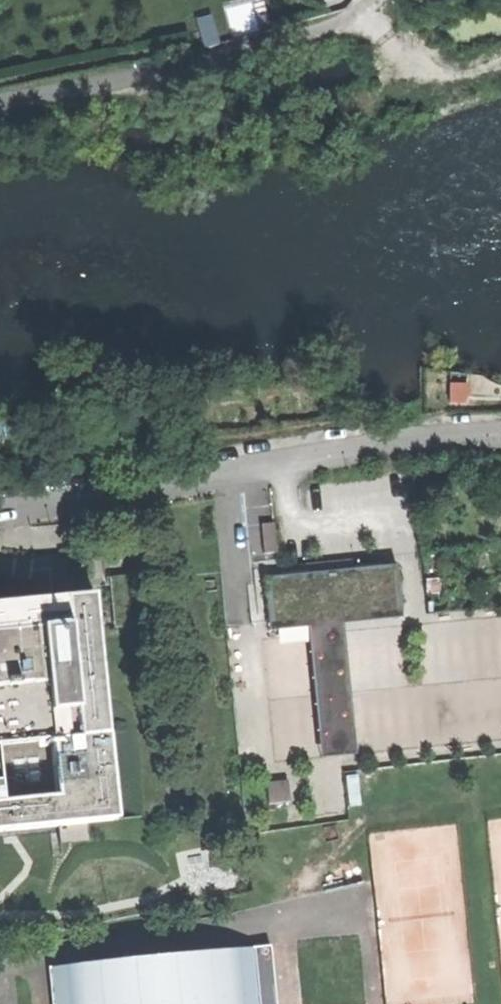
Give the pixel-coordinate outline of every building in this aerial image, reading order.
[(279,554),(276,524),(263,525),(266,555),(279,554)] [(266,579),(356,570),(355,561),(279,568),(278,561),(256,563),(258,586),(251,586),(254,626),(270,625),(266,579)] [(356,570),(266,579),(270,625),(403,612),(398,566),(356,570)] [(0,605),(0,746),(53,740),(59,795),(5,801),(0,757),(0,830),(64,824),(91,822),(116,819),(94,596),(62,599),(41,601),(16,603),(0,605)] [(358,756),(345,625),(309,629),(322,759),(358,756)] [(291,781),(270,783),(272,804),(293,802),(291,781)] [(64,824),(65,839),(92,837),(91,822),(64,824)] [(53,1003),(275,1003),(269,945),(257,946),(50,966),(53,1003)]
